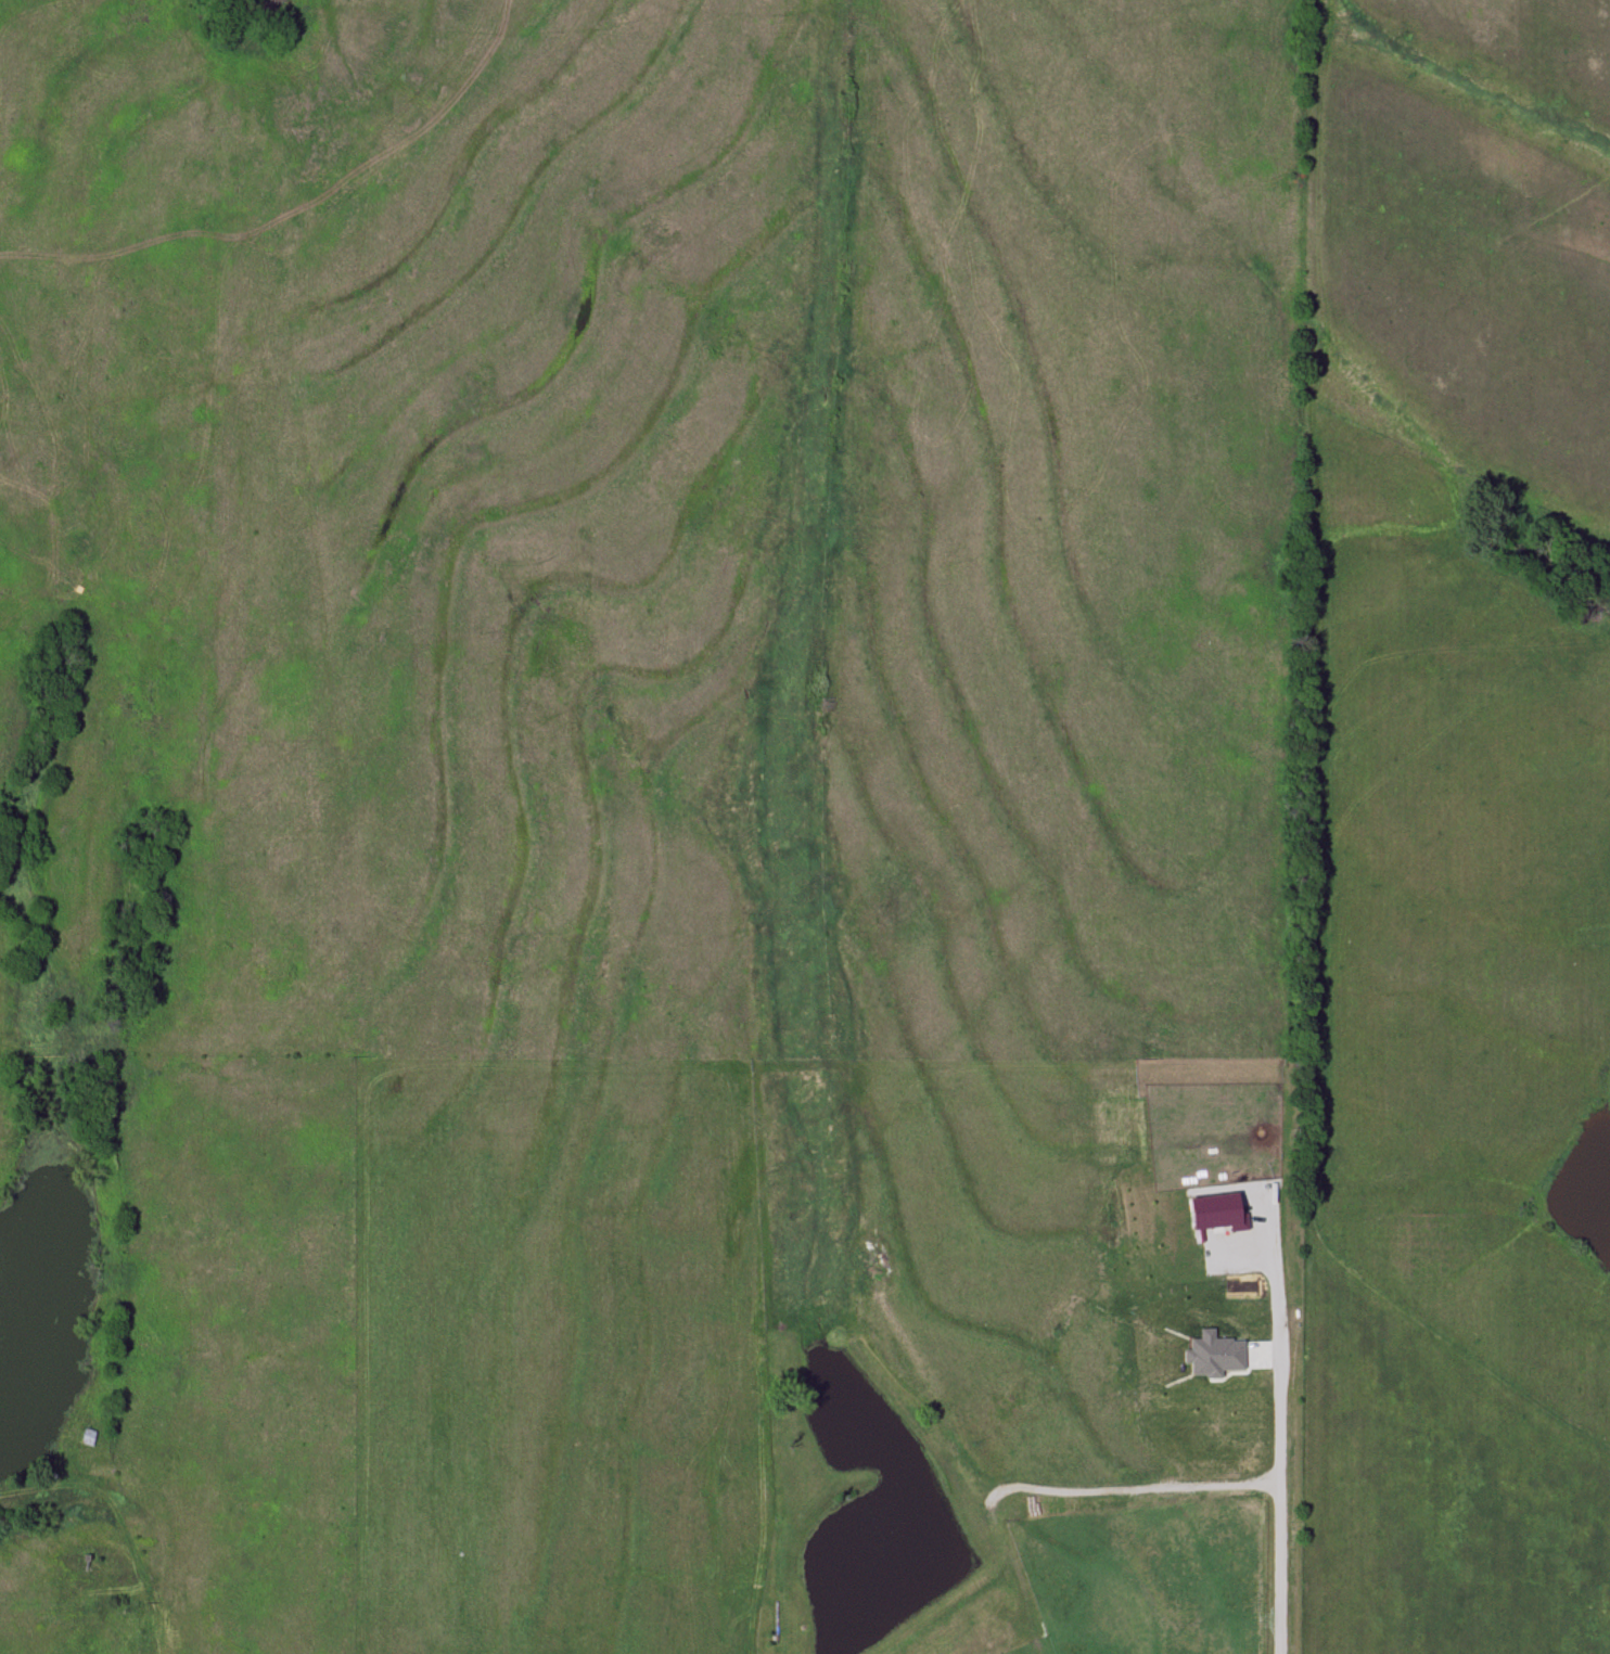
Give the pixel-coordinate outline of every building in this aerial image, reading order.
[(81,1443),(93,1446),(96,1432),(84,1429),(81,1443)]
